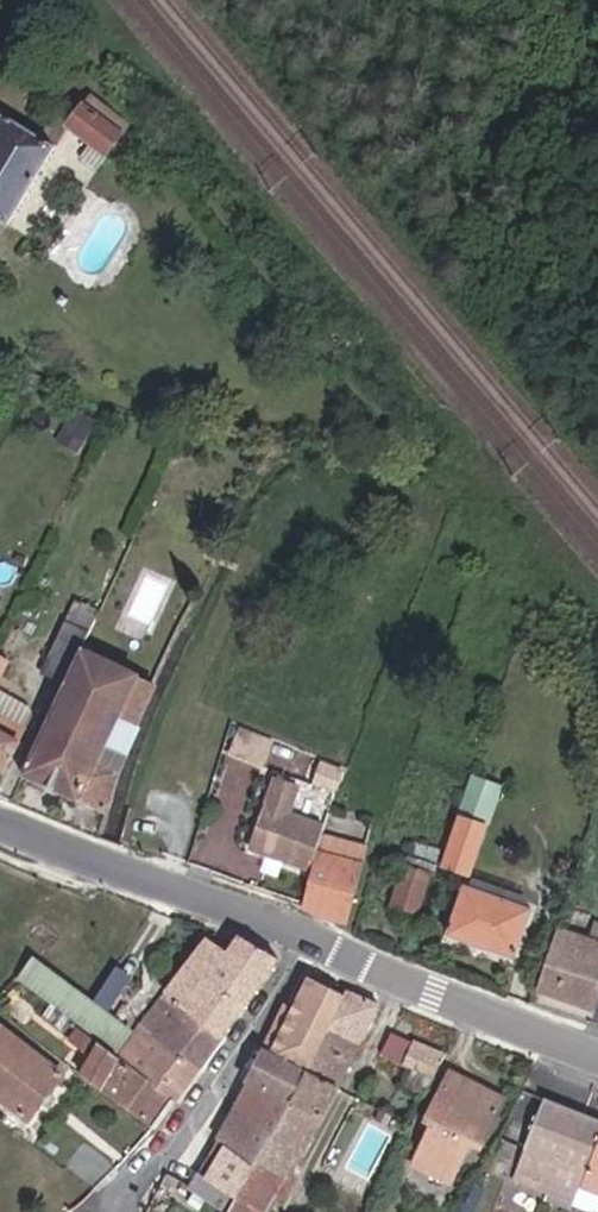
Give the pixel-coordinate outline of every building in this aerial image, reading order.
[(77,171),(93,181),(99,172),(100,169),(118,134),(75,112),(60,137),(88,151),(77,171)] [(0,134),(0,230),(6,233),(52,153),(5,127),(0,134)] [(10,651),(0,646),(0,670),(10,651)] [(58,697),(75,659),(53,649),(36,685),(58,697)] [(140,711),(146,695),(75,659),(58,697),(16,790),(100,825),(110,781),(88,772),(108,726),(130,735),(140,711)] [(115,770),(130,735),(108,726),(88,772),(110,781),(115,770)] [(22,740),(0,728),(0,781),(22,740)] [(494,798),(493,799),(473,836),(493,846),(519,799),(499,788),(494,798)] [(280,790),(273,806),(301,814),(306,802),(280,790)] [(321,864),(330,847),(334,840),(296,823),(301,814),(273,806),(250,859),(311,885),(321,864)] [(489,853),(470,843),(454,877),(471,887),(489,853)] [(330,847),(321,864),(364,885),(373,869),(330,847)] [(321,864),(311,885),(298,913),(318,923),(314,930),(316,945),(337,939),(351,910),(353,909),(364,885),(321,864)] [(426,930),(447,888),(421,877),(402,917),(426,930)] [(526,920),(463,897),(445,946),(508,970),(526,920)] [(232,958),(188,1014),(225,1043),(289,960),(243,943),(232,958)] [(532,998),(585,1015),(597,975),(597,960),(551,944),(532,998)] [(212,947),(170,999),(188,1014),(232,958),(212,947)] [(48,961),(25,985),(83,1031),(101,1002),(48,961)] [(312,1074),(336,1031),(360,988),(325,976),(298,1026),(286,1020),(273,1053),(312,1074)] [(360,988),(336,1031),(366,1045),(390,1002),(360,988)] [(170,999),(145,1030),(202,1073),(225,1043),(188,1014),(170,999)] [(136,1030),(101,1002),(83,1031),(107,1049),(115,1055),(136,1030)] [(145,1030),(121,1060),(179,1104),(202,1073),(145,1030)] [(366,1045),(336,1031),(312,1074),(341,1089),(366,1045)] [(392,1058),(417,1070),(447,1085),(457,1065),(402,1040),(392,1058)] [(2,1042),(0,1045),(0,1107),(27,1127),(59,1083),(2,1042)] [(121,1060),(115,1055),(107,1049),(82,1082),(155,1134),(179,1104),(121,1060)] [(293,1107),(312,1074),(273,1053),(255,1089),(293,1107)] [(431,1120),(447,1085),(417,1070),(402,1106),(431,1120)] [(341,1089),(312,1074),(293,1107),(277,1134),(259,1165),(238,1202),(233,1209),(239,1211),(266,1211),(284,1180),(279,1170),(289,1151),(303,1158),(341,1089)] [(513,1102),(465,1079),(441,1125),(451,1135),(440,1154),(435,1156),(421,1184),(447,1196),(452,1184),(460,1188),(481,1144),(493,1149),(513,1102)] [(277,1134),(293,1107),(255,1089),(242,1115),(277,1134)] [(259,1165),(277,1134),(242,1115),(227,1146),(259,1165)] [(504,1211),(597,1211),(597,1158),(538,1130),(501,1211),(504,1211)] [(238,1202),(259,1165),(227,1146),(205,1178),(214,1185),(238,1202)] [(279,1170),(284,1180),(293,1174),(303,1158),(289,1151),(279,1170)] [(214,1185),(202,1203),(215,1211),(232,1211),(233,1209),(238,1202),(214,1185)]
